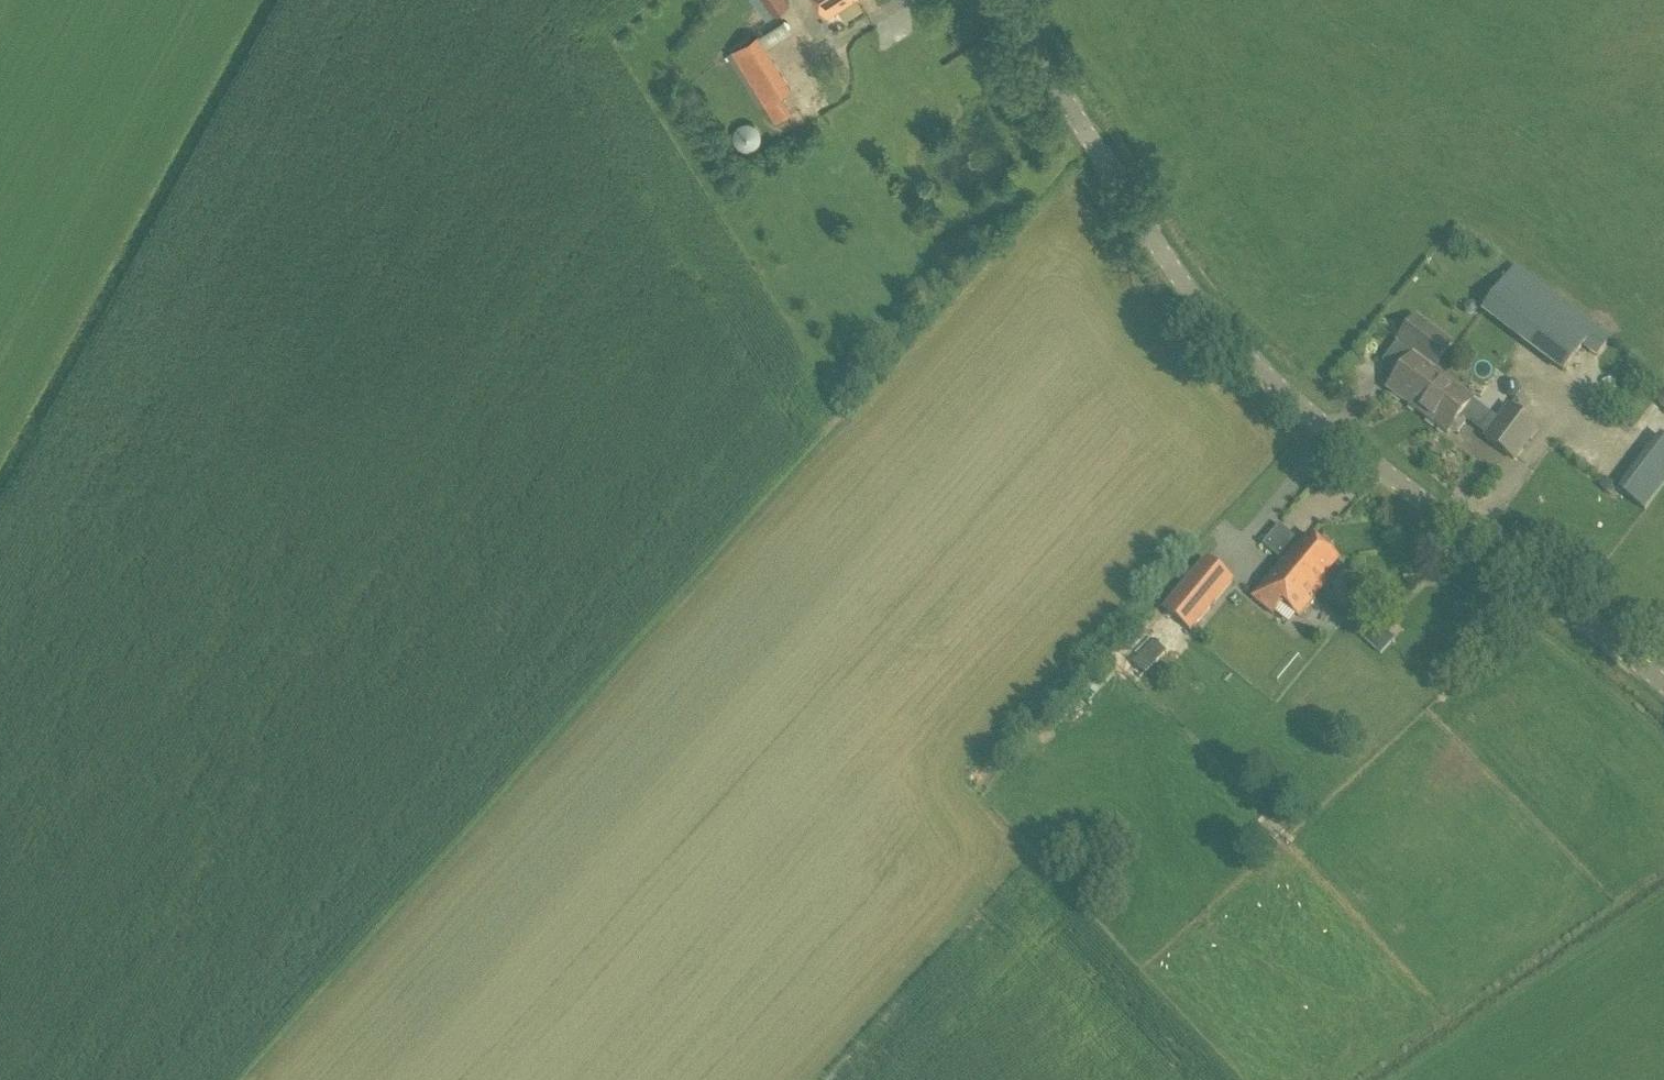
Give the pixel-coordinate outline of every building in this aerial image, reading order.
[(790,4),(787,0),(763,0),(774,16),(790,4)] [(827,16),(852,0),(817,0),(827,16)] [(775,123),(792,113),(781,95),(791,89),(758,35),(731,51),(775,123)] [(735,130),(748,145),(763,133),(750,118),(735,130)] [(1528,329),(1535,320),(1571,349),(1597,317),(1518,253),(1485,294),(1528,329)] [(1435,289),(1422,279),(1415,288),(1429,298),(1435,289)] [(1472,401),(1473,399),(1432,369),(1451,344),(1416,317),(1398,341),(1414,353),(1388,388),(1448,433),(1462,413),(1477,424),(1477,425),(1488,433),(1485,438),(1514,459),(1538,427),(1509,406),(1498,420),(1472,401)] [(1614,389),(1612,379),(1602,381),(1605,391),(1614,389)] [(1620,480),(1649,504),(1663,485),(1663,425),(1620,480)] [(1477,452),(1467,495),(1487,500),(1498,457),(1477,452)] [(1314,588),(1318,593),(1327,581),(1334,586),(1347,570),(1337,562),(1340,560),(1309,535),(1302,543),(1279,524),(1263,544),(1282,560),(1306,579),(1305,580),(1314,588)] [(1191,632),(1235,580),(1206,557),(1163,609),(1191,632)] [(1305,580),(1306,579),(1282,560),(1261,585),(1251,597),(1274,616),(1284,604),(1299,616),(1318,593),(1314,588),(1305,580)] [(1383,644),(1396,633),(1386,622),(1374,633),(1383,644)] [(1146,674),(1167,652),(1154,639),(1132,662),(1146,674)]
